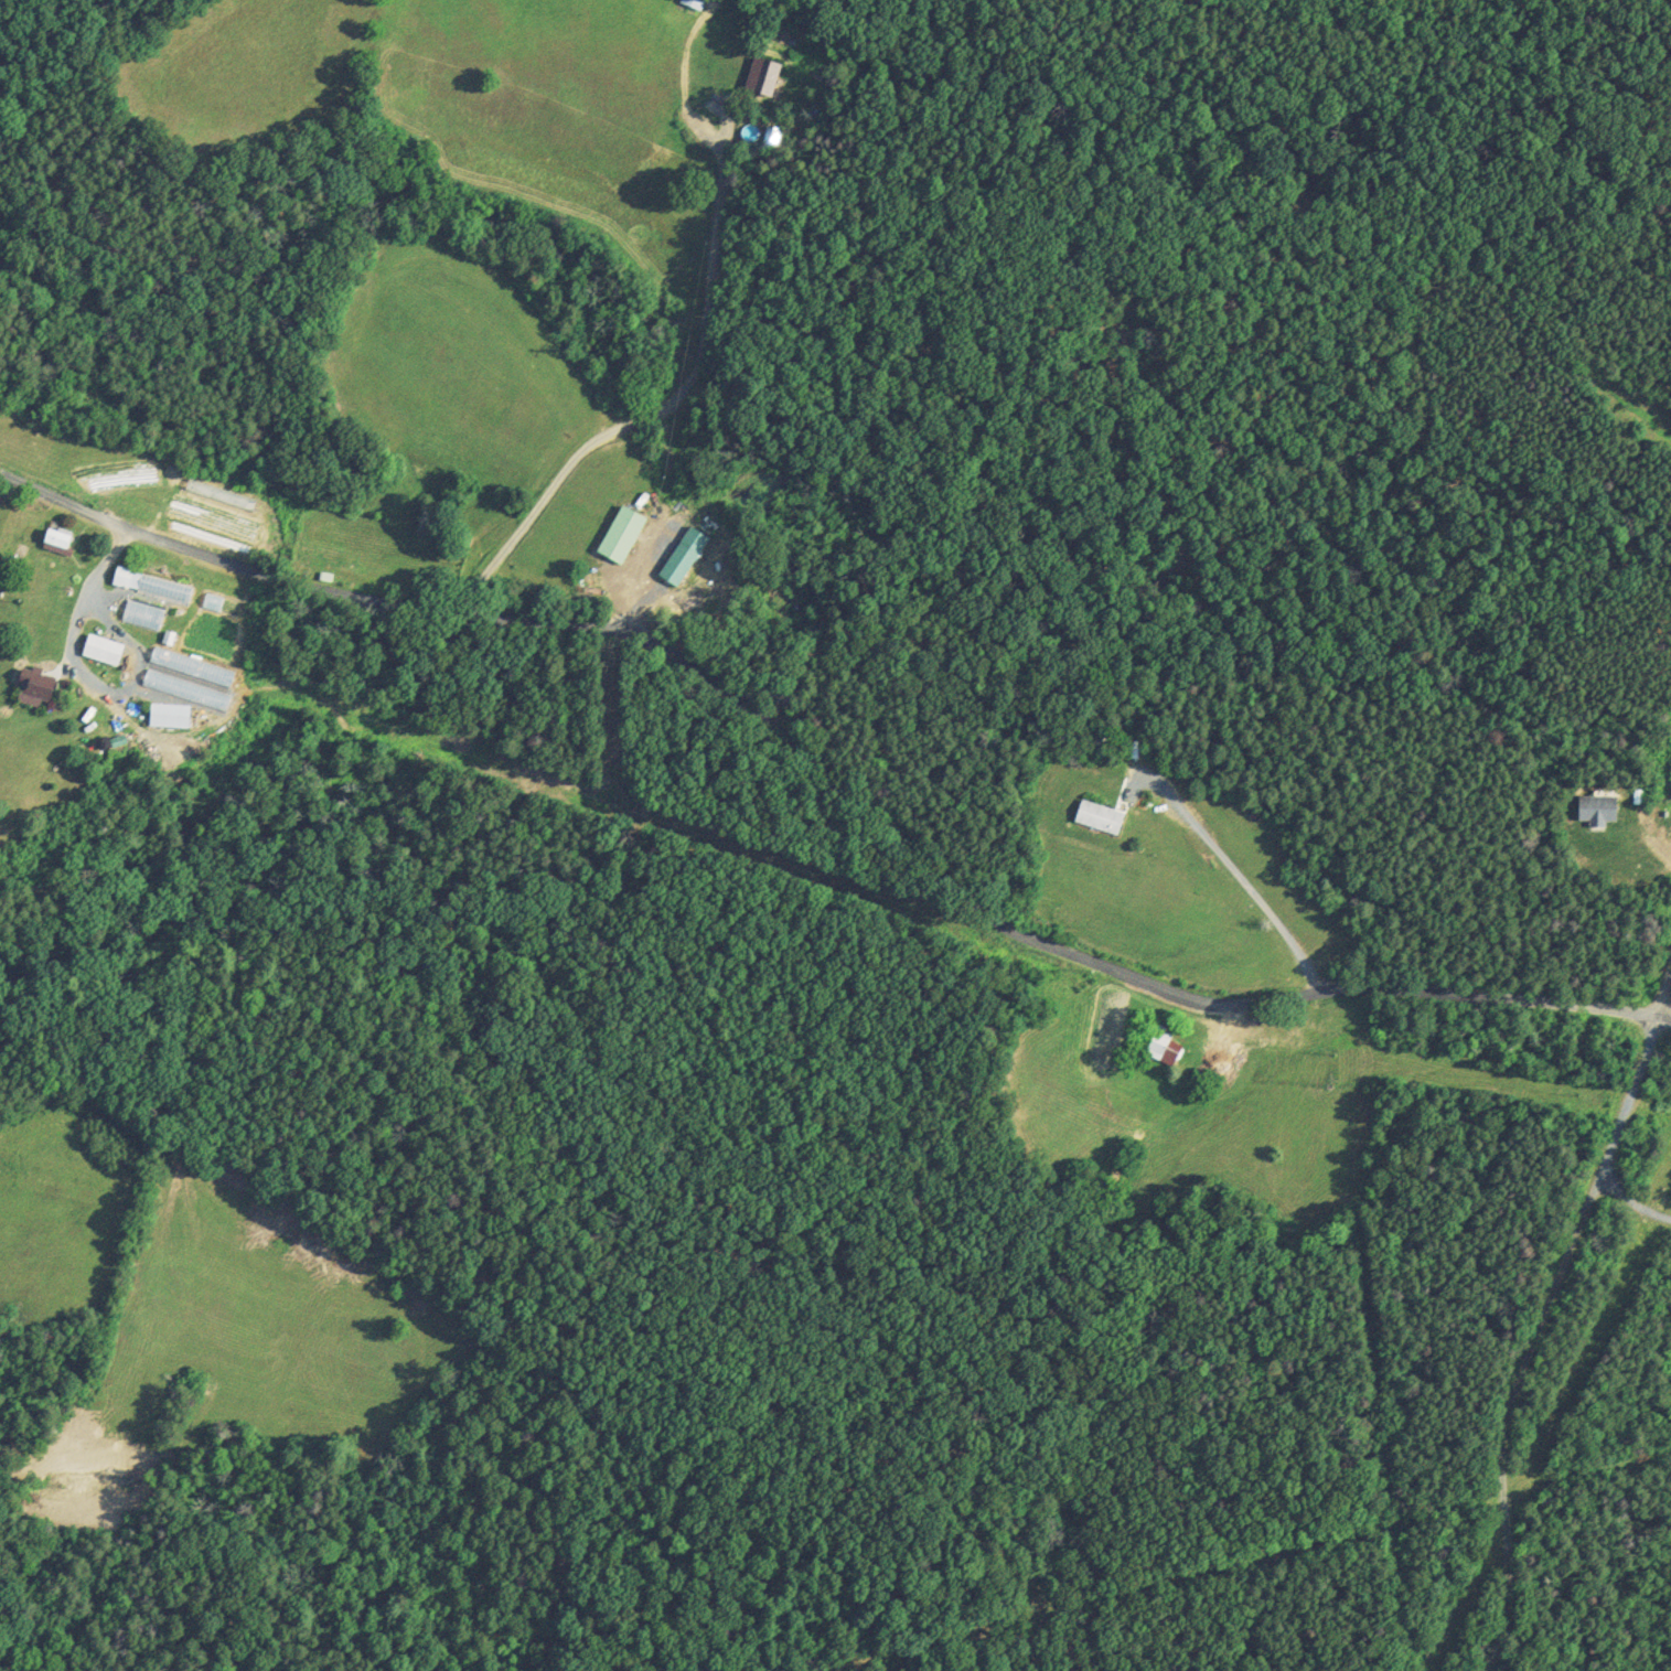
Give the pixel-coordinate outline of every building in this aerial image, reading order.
[(702,9),(704,0),(683,0),(682,3),(702,9)] [(773,96),(782,63),(754,55),(744,89),(773,96)] [(645,515),(619,504),(599,553),(625,563),(645,515)] [(659,575),(679,587),(709,536),(688,524),(659,575)] [(43,546),(66,552),(71,534),(47,528),(43,546)] [(193,587),(117,564),(112,582),(187,605),(193,587)] [(158,632),(164,609),(128,599),(121,621),(158,632)] [(117,666),(124,645),(89,632),(82,654),(117,666)] [(230,687),(235,670),(154,646),(149,663),(230,687)] [(56,680),(23,669),(14,697),(47,708),(56,680)] [(150,727),(190,727),(190,704),(150,704),(150,727)] [(1579,795),(1579,824),(1617,824),(1617,795),(1579,795)] [(1075,821),(1118,835),(1125,812),(1082,798),(1075,821)] [(1173,1066),(1183,1045),(1171,1039),(1174,1032),(1159,1025),(1145,1053),(1173,1066)]
